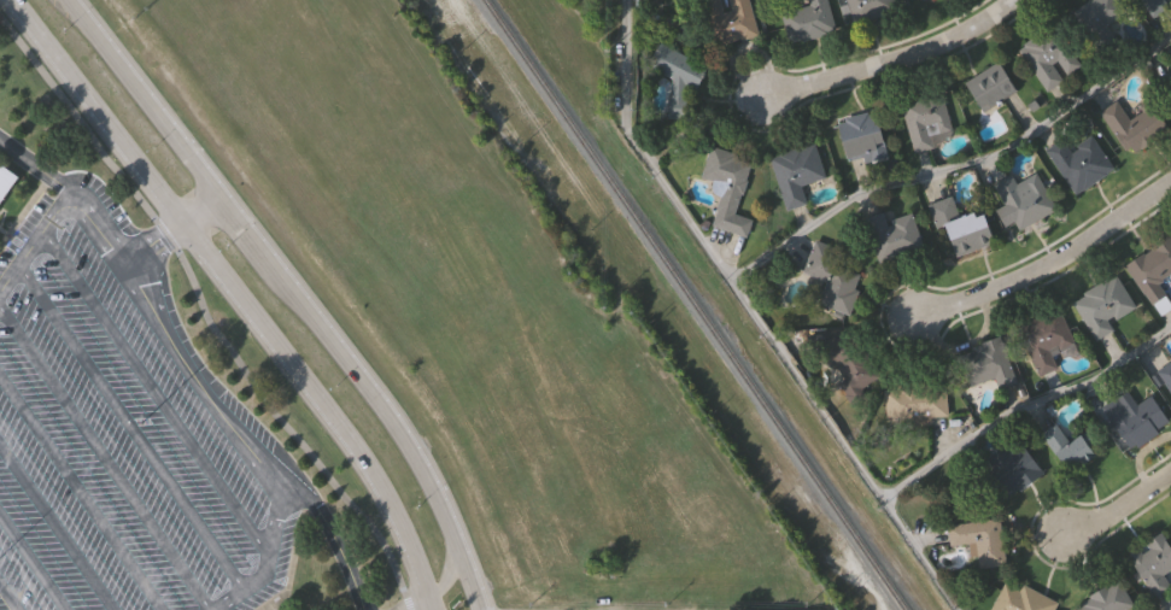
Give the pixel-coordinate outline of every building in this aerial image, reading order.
[(731,10),(728,0),(747,0),(756,34),(715,46),(702,0),(719,0),(722,12),(731,10)] [(806,6),(804,0),(826,0),(836,33),(790,46),(780,14),(806,6)] [(848,25),(840,0),(893,0),(896,10),(848,25)] [(1072,12),(1091,0),(1119,0),(1129,14),(1090,40),(1072,12)] [(1149,18),(1138,0),(1162,0),(1166,6),(1149,18)] [(1082,69),(1046,92),(1018,49),(1054,25),(1082,69)] [(671,77),(648,65),(657,43),(704,63),(696,87),(687,86),(686,118),(684,119),(666,117),(671,77)] [(961,83),(996,63),(1014,93),(978,113),(961,83)] [(1160,87),(1170,81),(1170,104),(1160,87)] [(950,130),(929,136),(932,147),(912,153),(900,106),(941,95),(950,130)] [(1166,128),(1125,154),(1096,112),(1114,100),(1125,116),(1126,119),(1140,111),(1137,106),(1147,99),(1166,128)] [(835,123),(873,112),(884,149),(845,160),(835,123)] [(1068,195),(1040,151),(1059,139),(1066,149),(1089,135),(1111,168),(1068,195)] [(824,178),(800,186),(806,205),(785,211),(768,158),(813,143),(824,178)] [(709,224),(721,184),(699,177),(709,146),(750,159),(732,213),(750,218),(744,236),(709,224)] [(19,175),(0,202),(0,161),(19,175)] [(1008,177),(1012,184),(1034,172),(1054,210),(1015,230),(991,186),(1008,177)] [(979,210),(991,244),(953,256),(942,225),(933,228),(925,205),(949,197),(956,217),(979,210)] [(911,213),(921,248),(876,263),(862,219),(880,213),(883,222),(911,213)] [(1167,234),(1170,239),(1170,272),(1155,283),(1164,294),(1149,305),(1141,293),(1123,266),(1167,234)] [(802,274),(813,241),(842,251),(837,265),(861,274),(847,316),(815,305),(822,281),(802,274)] [(1093,341),(1070,303),(1113,276),(1132,307),(1107,323),(1111,330),(1093,341)] [(1072,344),(1052,353),(1058,368),(1037,376),(1014,325),(1056,307),(1072,344)] [(851,404),(816,351),(848,330),(878,376),(861,387),(866,394),(851,404)] [(997,336),(1013,381),(996,387),(993,377),(968,386),(956,351),(997,336)] [(1170,362),(1170,363),(1170,399),(1153,373),(1170,362)] [(882,387),(943,383),(945,416),(883,420),(882,387)] [(1166,422),(1130,447),(1111,420),(1148,394),(1166,422)] [(1094,454),(1066,474),(1038,434),(1053,423),(1065,441),(1078,433),(1094,454)] [(1003,502),(983,474),(1020,446),(1041,474),(1003,502)] [(948,546),(944,526),(997,518),(1003,564),(976,568),(972,544),(948,546)] [(1158,533),(1170,552),(1170,568),(1159,576),(1169,588),(1154,599),(1124,557),(1158,533)] [(1054,604),(1051,609),(988,609),(1003,579),(1054,604)]
